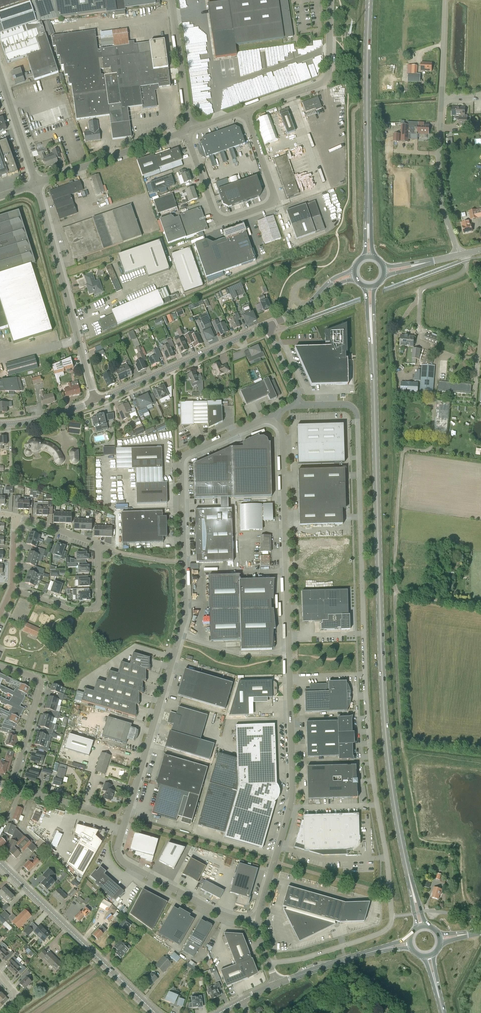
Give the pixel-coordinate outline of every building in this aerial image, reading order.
[(36,22),(106,12),(105,0),(35,0),(35,1),(0,13),(0,33),(34,22),(36,22)] [(30,0),(0,0),(0,8),(19,2),(20,4),(30,0)] [(117,11),(125,10),(125,8),(160,3),(159,0),(116,0),(117,11)] [(207,3),(209,10),(209,15),(210,23),(213,44),(215,58),(237,54),(235,45),(282,38),(292,37),(287,0),(225,0),(207,3)] [(48,37),(54,34),(50,21),(43,23),(48,37)] [(45,34),(41,22),(37,22),(36,22),(34,22),(0,33),(0,41),(3,48),(45,34)] [(101,53),(98,53),(95,35),(86,36),(85,32),(52,37),(53,47),(56,46),(57,56),(60,56),(61,66),(64,66),(65,76),(68,75),(69,85),(71,85),(73,94),(74,101),(76,120),(101,116),(109,115),(110,124),(112,140),(131,137),(129,122),(123,122),(122,109),(142,106),(142,108),(157,107),(154,88),(170,86),(168,69),(164,41),(149,43),(134,45),(134,42),(129,43),(127,30),(112,32),(100,33),(101,40),(101,47),(114,45),(114,48),(113,48),(112,46),(102,48),(102,49),(100,49),(101,53)] [(45,34),(3,48),(8,63),(27,57),(32,74),(27,75),(27,73),(22,74),(21,71),(14,74),(15,77),(13,77),(14,81),(15,81),(16,84),(29,79),(28,78),(33,77),(35,81),(58,73),(45,34)] [(299,46),(312,45),(311,36),(297,37),(299,46)] [(432,72),(432,63),(421,63),(421,71),(432,72)] [(420,83),(421,74),(417,74),(418,66),(408,65),(407,74),(408,74),(408,82),(420,83)] [(321,108),(318,99),(311,102),(310,100),(303,102),(306,111),(316,108),(316,110),(321,108)] [(467,125),(467,116),(465,116),(465,108),(452,107),(452,115),(461,116),(461,118),(459,118),(459,125),(467,125)] [(287,134),(295,131),(288,113),(289,112),(287,108),(279,111),(287,134)] [(264,145),(278,140),(271,116),(257,120),(264,145)] [(97,122),(97,121),(88,122),(90,132),(85,133),(86,142),(100,140),(99,130),(98,130),(97,122)] [(401,134),(400,142),(409,143),(409,139),(409,133),(418,133),(419,133),(429,134),(429,126),(424,126),(418,126),(419,123),(407,122),(407,125),(401,125),(401,134)] [(203,137),(201,142),(202,144),(206,158),(245,144),(240,129),(234,126),(203,137)] [(38,149),(53,144),(51,139),(36,145),(38,149)] [(8,174),(8,176),(17,173),(6,141),(0,143),(0,177),(8,174)] [(50,158),(49,159),(46,160),(44,153),(47,152),(46,148),(32,153),(34,157),(38,155),(38,156),(40,155),(43,164),(45,164),(46,167),(52,165),(50,158)] [(182,160),(178,148),(170,151),(170,149),(137,161),(142,176),(159,171),(158,168),(182,160)] [(50,158),(52,165),(52,166),(56,165),(55,164),(58,163),(57,160),(62,158),(58,149),(51,151),(52,154),(48,155),(49,159),(50,158)] [(287,198),(299,194),(286,155),(274,160),(287,198)] [(179,176),(178,177),(181,185),(184,184),(191,181),(188,173),(186,173),(185,170),(178,172),(179,176)] [(97,195),(105,192),(99,174),(91,177),(97,195)] [(153,192),(175,185),(171,175),(150,183),(153,192)] [(256,176),(217,190),(223,205),(228,208),(259,197),(262,192),(256,176)] [(60,219),(76,213),(70,195),(83,190),(79,181),(50,192),(60,219)] [(187,196),(195,194),(193,188),(182,192),(183,194),(186,193),(187,196)] [(156,207),(174,201),(172,194),(153,200),(156,207)] [(187,196),(185,197),(186,200),(185,201),(186,203),(197,199),(195,194),(187,196)] [(174,201),(156,207),(158,214),(177,207),(174,201)] [(296,240),(325,229),(320,215),(315,201),(286,211),(296,240)] [(74,260),(142,236),(131,205),(63,229),(74,260)] [(200,211),(198,210),(197,209),(178,215),(179,217),(174,219),(171,216),(159,220),(168,244),(205,231),(204,229),(205,227),(207,227),(205,221),(204,221),(202,217),(203,217),(201,210),(200,211)] [(480,218),(480,209),(468,211),(470,220),(480,218)] [(8,328),(13,344),(52,332),(31,265),(35,264),(33,257),(35,256),(34,254),(32,254),(19,212),(0,218),(0,330),(8,328)] [(265,244),(281,238),(273,215),(257,221),(265,244)] [(471,225),(470,221),(461,223),(464,233),(472,231),(471,225)] [(255,260),(243,226),(223,233),(225,239),(212,244),(206,240),(194,245),(205,277),(255,260)] [(169,268),(159,240),(119,254),(125,273),(145,266),(149,275),(169,268)] [(170,258),(185,295),(204,287),(188,251),(170,258)] [(111,266),(106,268),(116,292),(122,290),(111,266)] [(95,283),(92,275),(85,277),(88,288),(87,288),(89,294),(94,292),(94,291),(97,290),(97,291),(99,293),(101,292),(102,290),(99,281),(95,283)] [(262,282),(259,276),(246,282),(248,288),(262,282)] [(241,283),(227,289),(232,300),(238,297),(245,294),(242,288),(243,288),(241,283)] [(229,295),(227,289),(219,293),(222,298),(229,295)] [(161,300),(158,291),(111,311),(113,315),(98,321),(102,331),(170,302),(171,302),(181,298),(179,292),(161,300)] [(263,296),(261,293),(257,295),(261,303),(260,303),(264,312),(271,309),(267,300),(265,301),(263,295),(263,296)] [(198,302),(193,304),(195,308),(200,306),(204,305),(202,300),(198,302)] [(252,313),(248,304),(242,307),(243,310),(242,311),(244,316),(245,319),(246,323),(247,324),(248,324),(249,324),(252,323),(252,322),(256,321),(252,313)] [(178,317),(184,314),(181,309),(175,311),(178,317)] [(240,327),(237,321),(240,319),(237,313),(233,315),(234,318),(232,319),(233,320),(229,322),(231,326),(232,326),(234,330),(240,327)] [(207,317),(199,321),(200,324),(202,323),(204,328),(202,330),(203,333),(206,341),(207,341),(208,341),(209,342),(212,340),(212,339),(214,338),(213,336),(215,334),(207,317)] [(219,325),(217,320),(212,322),(215,331),(218,330),(221,335),(228,332),(224,323),(219,325)] [(179,337),(185,335),(182,328),(176,330),(179,337)] [(133,331),(128,333),(129,337),(132,336),(133,339),(136,338),(133,331)] [(194,335),(193,332),(185,335),(189,345),(193,344),(194,347),(202,344),(197,334),(194,335)] [(295,348),(295,349),(311,386),(348,385),(347,359),(345,359),(345,353),(347,353),(346,332),(325,333),(327,338),(325,338),(325,339),(326,339),(326,341),(326,343),(325,343),(325,344),(329,344),(331,347),(295,348)] [(437,345),(439,338),(426,333),(423,340),(437,345)] [(408,342),(408,336),(401,335),(400,346),(407,347),(407,342),(408,342)] [(180,353),(188,350),(183,339),(175,342),(180,353)] [(166,359),(174,356),(170,348),(174,346),(171,340),(165,342),(167,346),(161,348),(166,359)] [(106,355),(104,352),(105,352),(102,345),(96,347),(97,351),(94,352),(96,357),(104,354),(104,356),(106,355)] [(260,359),(265,356),(260,345),(249,350),(251,355),(247,357),(249,363),(254,360),(259,358),(260,359)] [(141,373),(145,371),(145,369),(146,369),(143,361),(146,359),(140,347),(136,348),(139,354),(138,354),(141,361),(135,363),(138,372),(140,371),(141,373)] [(420,360),(421,349),(413,348),(412,359),(420,360)] [(152,366),(159,363),(156,356),(160,354),(158,349),(153,351),(155,356),(149,359),(152,366)] [(430,365),(434,353),(428,350),(423,363),(430,365)] [(5,365),(9,377),(38,369),(35,357),(5,365)] [(61,362),(52,366),(54,375),(64,372),(64,370),(74,368),(72,363),(71,358),(61,362)] [(122,369),(116,372),(118,377),(120,381),(132,376),(128,368),(132,366),(129,360),(126,362),(126,364),(128,367),(122,369)] [(221,367),(219,363),(212,366),(216,377),(223,373),(229,371),(226,365),(221,367)] [(433,396),(435,366),(422,365),(420,395),(433,396)] [(108,387),(115,384),(110,373),(112,372),(110,367),(108,368),(109,373),(103,375),(108,387)] [(198,381),(196,376),(194,372),(187,375),(191,384),(192,384),(193,386),(196,385),(195,383),(198,389),(198,392),(203,392),(203,379),(198,381)] [(33,385),(42,383),(40,376),(31,378),(33,385)] [(20,392),(17,378),(2,380),(0,380),(0,391),(20,392)] [(262,381),(261,378),(253,381),(255,384),(240,391),(247,405),(267,395),(270,401),(277,398),(276,397),(280,395),(274,380),(269,382),(268,378),(262,381)] [(471,393),(472,384),(439,381),(438,390),(471,393)] [(75,395),(80,394),(77,382),(71,383),(68,384),(69,388),(64,389),(66,397),(75,395)] [(401,392),(418,393),(418,383),(401,382),(401,392)] [(155,389),(152,391),(156,399),(159,397),(160,400),(161,403),(170,400),(169,398),(170,398),(171,397),(171,389),(167,390),(167,389),(165,390),(164,387),(163,386),(162,386),(162,385),(159,387),(160,388),(159,388),(159,390),(156,391),(155,389)] [(45,396),(43,392),(43,389),(40,390),(40,393),(41,397),(40,397),(43,406),(49,404),(49,403),(55,401),(53,394),(45,396)] [(149,399),(147,395),(142,397),(146,407),(151,404),(152,406),(155,404),(152,398),(149,399)] [(146,407),(142,397),(136,400),(138,404),(136,405),(139,412),(141,410),(141,409),(146,407)] [(447,434),(450,402),(437,401),(434,433),(447,434)] [(184,429),(192,425),(194,425),(194,424),(196,423),(194,419),(193,402),(180,403),(181,426),(182,426),(184,429)] [(7,413),(7,407),(12,407),(12,403),(0,404),(0,414),(7,413)] [(123,420),(130,417),(128,413),(131,412),(127,404),(121,406),(123,412),(120,414),(122,417),(119,418),(120,421),(123,420)] [(208,429),(222,422),(222,406),(207,407),(208,429)] [(105,415),(104,414),(101,415),(101,414),(101,415),(99,415),(98,415),(99,415),(95,416),(96,417),(92,418),(94,427),(95,427),(97,426),(97,427),(99,426),(101,425),(102,429),(107,428),(106,422),(106,421),(107,421),(106,415),(105,415)] [(333,426),(332,425),(297,426),(298,464),(339,463),(339,448),(344,448),(344,440),(343,440),(342,430),(338,426),(333,426)] [(142,427),(133,431),(135,436),(144,432),(142,427)] [(209,458),(193,465),(194,468),(194,499),(215,498),(220,498),(221,509),(228,509),(228,498),(233,498),(271,497),(271,470),(270,443),(268,443),(268,441),(267,439),(266,439),(264,438),(264,437),(263,437),(262,437),(261,437),(260,437),(259,438),(259,436),(242,443),(243,448),(232,448),(227,450),(226,450),(209,458)] [(38,442),(35,441),(35,439),(34,439),(33,439),(32,440),(31,440),(30,441),(29,442),(30,443),(27,446),(26,446),(26,447),(27,447),(28,448),(28,450),(27,450),(27,451),(26,451),(26,452),(26,453),(26,454),(27,455),(28,455),(29,455),(30,455),(30,454),(31,454),(31,453),(31,452),(33,453),(34,453),(35,453),(36,453),(37,452),(38,452),(39,451),(42,450),(43,450),(45,450),(47,451),(49,452),(51,454),(53,456),(54,457),(55,459),(55,460),(55,461),(55,462),(56,463),(57,463),(57,464),(58,464),(59,464),(60,464),(61,464),(61,463),(62,463),(63,462),(63,461),(63,460),(63,459),(63,458),(63,457),(62,457),(62,456),(61,457),(62,457),(57,459),(56,456),(54,454),(58,450),(57,449),(55,447),(52,445),(51,444),(48,443),(46,443),(44,442),(42,442),(40,442),(38,442)] [(115,447),(104,447),(104,455),(115,455),(115,447)] [(132,469),(162,468),(161,448),(131,449),(132,469)] [(69,452),(69,453),(69,455),(69,456),(70,457),(70,458),(79,458),(79,450),(74,450),(74,449),(73,449),(71,449),(71,450),(70,451),(69,452)] [(343,500),(343,494),(343,484),(345,484),(344,469),(298,470),(300,526),(342,524),(342,525),(343,525),(342,510),(343,510),(343,503),(345,503),(345,500),(343,500)] [(167,491),(166,483),(136,484),(137,504),(167,503),(167,495),(168,495),(168,491),(167,491)] [(23,510),(23,501),(20,501),(20,496),(15,496),(15,503),(18,503),(17,509),(23,510)] [(33,497),(24,497),(24,501),(23,501),(23,510),(29,510),(29,503),(33,503),(33,498),(33,497)] [(52,510),(52,511),(55,511),(55,507),(53,507),(53,502),(48,502),(43,502),(43,503),(42,503),(42,516),(48,516),(48,515),(48,510),(52,510)] [(42,516),(42,503),(34,503),(33,509),(36,509),(36,516),(42,516)] [(241,531),(262,530),(262,521),(272,521),(272,505),(240,506),(241,531)] [(221,509),(195,510),(196,563),(233,562),(231,509),(228,509),(221,509)] [(162,517),(162,511),(121,513),(122,544),(163,542),(163,537),(167,537),(166,517),(162,517)] [(28,538),(38,542),(40,536),(30,532),(28,538)] [(261,552),(271,552),(270,536),(260,536),(261,552)] [(36,548),(38,542),(28,538),(26,544),(36,548)] [(63,551),(65,547),(57,544),(56,547),(53,546),(51,554),(54,555),(61,557),(60,559),(63,560),(66,552),(63,551)] [(43,557),(44,553),(38,551),(37,554),(29,552),(28,558),(38,561),(40,556),(43,557)] [(79,563),(86,563),(85,560),(89,560),(88,556),(86,556),(86,553),(83,553),(76,553),(76,560),(75,560),(75,563),(79,563)] [(261,566),(271,566),(270,555),(261,555),(261,566)] [(36,567),(38,561),(28,558),(26,564),(36,567)] [(206,571),(221,570),(221,567),(224,567),(224,562),(206,564),(206,571)] [(89,566),(87,566),(86,566),(86,563),(79,563),(79,566),(78,566),(78,574),(89,573),(89,572),(89,569),(89,567),(89,566)] [(32,572),(29,571),(27,577),(37,581),(39,575),(42,576),(43,573),(38,571),(33,569),(32,572)] [(239,580),(239,575),(209,576),(210,641),(241,641),(241,651),(272,650),(272,648),(274,648),(274,638),(273,638),(273,633),(276,633),(273,609),(271,609),(271,600),(273,600),(274,579),(239,580)] [(82,580),(82,576),(76,576),(76,580),(78,580),(78,587),(89,587),(89,583),(90,583),(90,580),(89,580),(82,580)] [(35,587),(37,581),(27,577),(25,583),(35,587)] [(59,595),(60,590),(62,585),(54,583),(51,592),(59,595)] [(78,601),(89,600),(89,593),(83,593),(83,589),(72,589),(72,595),(78,595),(78,601)] [(347,590),(302,592),(302,605),(302,607),(303,618),(304,618),(304,622),(314,622),(322,622),(322,624),(319,624),(321,631),(337,630),(337,629),(342,629),(343,629),(343,630),(350,630),(349,615),(348,615),(347,590)] [(42,638),(44,633),(40,631),(40,630),(25,623),(22,630),(37,637),(37,636),(42,638)] [(146,670),(149,671),(149,658),(133,653),(130,665),(146,670)] [(130,665),(121,662),(118,674),(126,677),(130,665)] [(143,681),(146,670),(130,665),(126,677),(143,681)] [(225,709),(232,683),(185,669),(177,695),(225,709)] [(118,674),(109,671),(106,683),(115,686),(118,674)] [(5,681),(5,682),(8,684),(11,679),(0,674),(0,679),(5,681)] [(143,681),(126,677),(118,674),(115,686),(139,693),(142,694),(143,682),(143,681)] [(24,697),(26,694),(27,695),(27,694),(26,694),(29,688),(30,688),(11,679),(8,684),(11,685),(13,684),(17,686),(16,689),(15,689),(14,692),(24,697)] [(106,683),(97,680),(94,692),(111,697),(115,686),(106,683)] [(272,682),(272,681),(247,681),(239,681),(229,716),(248,715),(247,698),(272,698),(272,697),(275,697),(277,694),(277,684),(274,682),(272,682)] [(305,712),(347,711),(347,710),(349,706),(350,702),(351,698),(351,694),(350,690),(348,686),(346,683),(346,681),(328,682),(328,684),(310,685),(310,693),(305,693),(305,712)] [(64,695),(66,689),(62,688),(52,685),(50,691),(53,692),(52,695),(57,696),(63,698),(64,695)] [(136,704),(139,693),(115,686),(111,697),(136,704)] [(24,697),(14,692),(6,688),(4,693),(6,694),(8,693),(13,696),(12,698),(11,699),(9,701),(20,706),(21,704),(22,704),(21,703),(24,697),(25,698),(25,697),(24,697)] [(94,692),(85,689),(81,701),(108,709),(111,697),(94,692)] [(62,701),(63,698),(57,696),(56,699),(48,697),(47,703),(57,706),(59,700),(62,701)] [(136,705),(136,704),(111,697),(108,709),(135,717),(136,705)] [(20,706),(9,701),(5,699),(3,704),(5,706),(7,705),(12,707),(11,710),(10,710),(9,713),(19,718),(20,715),(21,715),(22,715),(21,715),(24,709),(25,709),(20,706)] [(55,712),(57,706),(47,703),(45,709),(53,711),(52,714),(58,716),(59,713),(55,712)] [(208,716),(178,707),(176,714),(176,715),(171,714),(170,718),(169,718),(168,723),(173,724),(171,732),(200,740),(202,736),(208,716)] [(9,713),(1,709),(0,711),(0,714),(1,715),(3,714),(8,716),(6,719),(5,720),(2,728),(10,730),(11,727),(15,727),(16,724),(17,725),(17,724),(16,724),(19,718),(20,718),(19,718),(9,713)] [(57,719),(58,716),(52,714),(51,717),(43,715),(41,721),(52,724),(53,718),(57,719)] [(133,740),(136,731),(131,729),(132,724),(108,717),(102,736),(126,743),(128,739),(133,740)] [(352,757),(352,756),(351,720),(348,718),(338,718),(338,721),(306,722),(307,757),(339,756),(339,760),(350,759),(352,757)] [(40,727),(43,728),(42,731),(53,734),(54,731),(50,729),(52,724),(41,721),(40,727)] [(225,834),(224,838),(262,849),(275,803),(276,801),(278,800),(279,798),(279,796),(280,794),(280,792),(280,790),(279,788),(278,786),(277,784),(275,724),(235,726),(237,759),(238,786),(237,792),(225,834)] [(10,730),(2,728),(1,727),(0,731),(9,734),(7,741),(6,741),(5,743),(6,744),(6,745),(14,747),(17,736),(9,734),(11,730),(10,730)] [(52,737),(53,734),(42,731),(41,734),(38,733),(36,739),(46,742),(48,736),(52,737)] [(200,740),(171,732),(169,739),(167,738),(165,747),(196,756),(200,740)] [(93,742),(69,734),(65,749),(89,756),(93,742)] [(46,742),(36,739),(34,745),(37,746),(37,749),(47,752),(48,748),(45,747),(46,742)] [(43,761),(45,754),(38,752),(37,754),(36,755),(32,754),(30,761),(34,762),(34,763),(38,764),(39,760),(43,761)] [(104,775),(111,756),(101,752),(95,771),(104,775)] [(218,754),(197,826),(225,834),(237,792),(238,786),(237,759),(218,754)] [(182,818),(192,821),(207,768),(164,755),(157,779),(155,781),(158,786),(160,786),(152,814),(176,821),(182,798),(187,799),(182,818)] [(11,757),(6,756),(4,763),(0,762),(0,776),(1,776),(2,773),(4,774),(5,768),(8,769),(11,757)] [(63,782),(66,770),(67,766),(55,763),(52,771),(58,773),(56,779),(54,778),(53,785),(60,787),(61,782),(63,782)] [(308,800),(357,798),(356,766),(307,767),(308,800)] [(37,778),(39,770),(30,768),(29,771),(28,771),(27,773),(26,773),(25,778),(28,779),(28,780),(35,782),(37,778)] [(110,801),(114,791),(110,790),(111,785),(105,783),(102,791),(106,792),(104,799),(110,801)] [(18,822),(23,809),(17,806),(12,819),(18,822)] [(304,851),(309,851),(309,852),(322,855),(348,855),(348,852),(351,852),(351,850),(352,850),(352,849),(354,849),(358,844),(358,842),(360,842),(360,836),(359,836),(358,814),(303,816),(303,821),(302,821),(295,843),(294,847),(304,850),(304,851)] [(12,836),(16,827),(8,823),(4,833),(12,836)] [(98,831),(87,828),(67,863),(82,877),(102,842),(100,840),(100,839),(98,837),(98,838),(96,836),(98,831)] [(51,845),(57,848),(63,834),(57,832),(51,845)] [(152,862),(158,840),(135,833),(130,850),(136,852),(135,855),(141,856),(140,857),(146,859),(146,860),(152,862)] [(6,844),(5,843),(8,839),(6,836),(2,835),(1,839),(0,839),(0,849),(6,844)] [(12,836),(11,840),(12,840),(11,841),(17,844),(15,848),(22,855),(17,860),(28,849),(31,851),(35,847),(32,844),(31,843),(33,842),(30,839),(29,841),(25,837),(24,836),(21,840),(13,836),(12,836)] [(11,841),(7,849),(17,860),(22,855),(15,848),(17,844),(11,841)] [(174,869),(185,848),(168,843),(159,861),(169,866),(168,867),(172,868),(174,869)] [(35,847),(31,851),(32,853),(34,851),(40,856),(42,853),(35,847)] [(197,883),(206,867),(190,858),(182,875),(188,877),(192,879),(197,883)] [(34,861),(32,859),(26,865),(24,868),(29,873),(34,867),(39,862),(36,859),(34,861)] [(236,905),(243,907),(244,907),(245,907),(246,907),(247,906),(248,905),(249,904),(250,899),(249,898),(258,869),(239,864),(230,893),(238,895),(236,905)] [(106,872),(100,867),(97,872),(95,871),(90,877),(96,882),(95,883),(115,901),(124,891),(104,874),(106,872)] [(47,890),(55,882),(51,878),(54,874),(49,869),(42,876),(46,879),(41,884),(47,890)] [(77,888),(80,884),(74,879),(70,883),(73,886),(74,885),(77,888)] [(429,888),(431,881),(424,880),(423,884),(424,884),(423,887),(429,888)] [(205,881),(201,889),(205,891),(209,883),(205,881)] [(345,903),(288,887),(282,906),(286,908),(286,910),(283,909),(299,942),(335,924),(334,924),(335,921),(339,923),(364,922),(369,903),(345,903)] [(440,895),(442,890),(434,887),(432,893),(433,893),(432,897),(438,899),(440,895)] [(5,888),(0,893),(0,896),(3,899),(10,893),(5,888)] [(61,903),(67,897),(59,889),(53,895),(58,900),(61,903)] [(71,899),(77,892),(73,889),(67,896),(71,899)] [(144,890),(143,890),(130,914),(152,930),(167,902),(166,902),(144,890)] [(10,893),(3,899),(8,904),(14,897),(10,893)] [(84,901),(79,896),(76,900),(81,904),(82,903),(85,905),(90,900),(87,897),(84,901)] [(79,922),(85,916),(86,917),(91,912),(85,908),(81,913),(80,912),(74,918),(79,922)] [(179,909),(178,911),(173,908),(158,934),(179,946),(194,920),(189,917),(190,915),(179,909)] [(9,925),(12,924),(13,923),(19,930),(23,926),(23,925),(31,917),(25,911),(17,919),(12,914),(10,916),(5,911),(0,916),(0,917),(6,922),(9,925)] [(119,923),(123,919),(118,915),(114,919),(119,923)] [(129,928),(133,924),(125,918),(118,926),(124,931),(127,926),(129,928)] [(212,927),(201,920),(188,942),(183,952),(194,958),(199,948),(199,949),(212,927)] [(10,931),(12,928),(6,922),(3,925),(10,931)] [(28,937),(33,931),(28,926),(23,931),(28,937)] [(44,942),(50,936),(44,931),(45,930),(41,926),(34,933),(44,942)] [(107,931),(102,926),(98,929),(93,935),(98,940),(103,934),(107,931)] [(251,959),(249,954),(250,954),(242,935),(243,935),(224,933),(224,934),(236,965),(220,971),(226,987),(242,981),(242,980),(247,978),(247,979),(248,979),(248,978),(257,973),(252,959),(251,959)] [(119,948),(116,950),(114,953),(120,959),(128,950),(124,946),(126,944),(121,939),(115,945),(119,948)] [(0,956),(0,959),(3,962),(7,957),(10,959),(14,954),(12,952),(11,953),(7,949),(0,956)] [(48,955),(46,954),(44,951),(39,956),(43,960),(44,959),(56,971),(61,965),(53,957),(53,956),(50,953),(48,955)] [(174,952),(171,957),(178,962),(181,957),(174,952)] [(163,974),(172,964),(163,956),(155,966),(163,974)] [(11,973),(20,964),(14,958),(10,962),(12,964),(7,969),(11,973)] [(194,972),(195,968),(187,963),(186,966),(194,972)] [(20,964),(11,973),(15,977),(20,972),(22,974),(26,969),(20,964)] [(25,989),(32,982),(27,978),(32,972),(29,970),(28,972),(22,977),(24,980),(20,985),(25,989)] [(150,987),(158,979),(152,973),(144,981),(150,987)] [(220,996),(218,991),(221,989),(219,983),(215,985),(216,987),(208,990),(208,991),(207,992),(209,995),(210,995),(212,1000),(217,997),(220,996)] [(167,996),(164,999),(166,1000),(166,1001),(173,1004),(172,1007),(173,1007),(173,1006),(174,1006),(176,1007),(177,1007),(178,1006),(182,1007),(184,1000),(179,999),(179,1000),(176,999),(178,995),(177,996),(174,995),(176,989),(173,988),(172,988),(172,989),(171,989),(171,990),(170,990),(170,991),(169,991),(169,992),(168,993),(170,993),(169,996),(168,996),(167,996)] [(205,1005),(204,995),(201,996),(197,996),(196,996),(197,998),(193,999),(192,999),(193,1003),(191,1003),(189,1008),(193,1007),(193,1008),(198,1007),(198,1008),(202,1008),(202,1006),(205,1005)]
